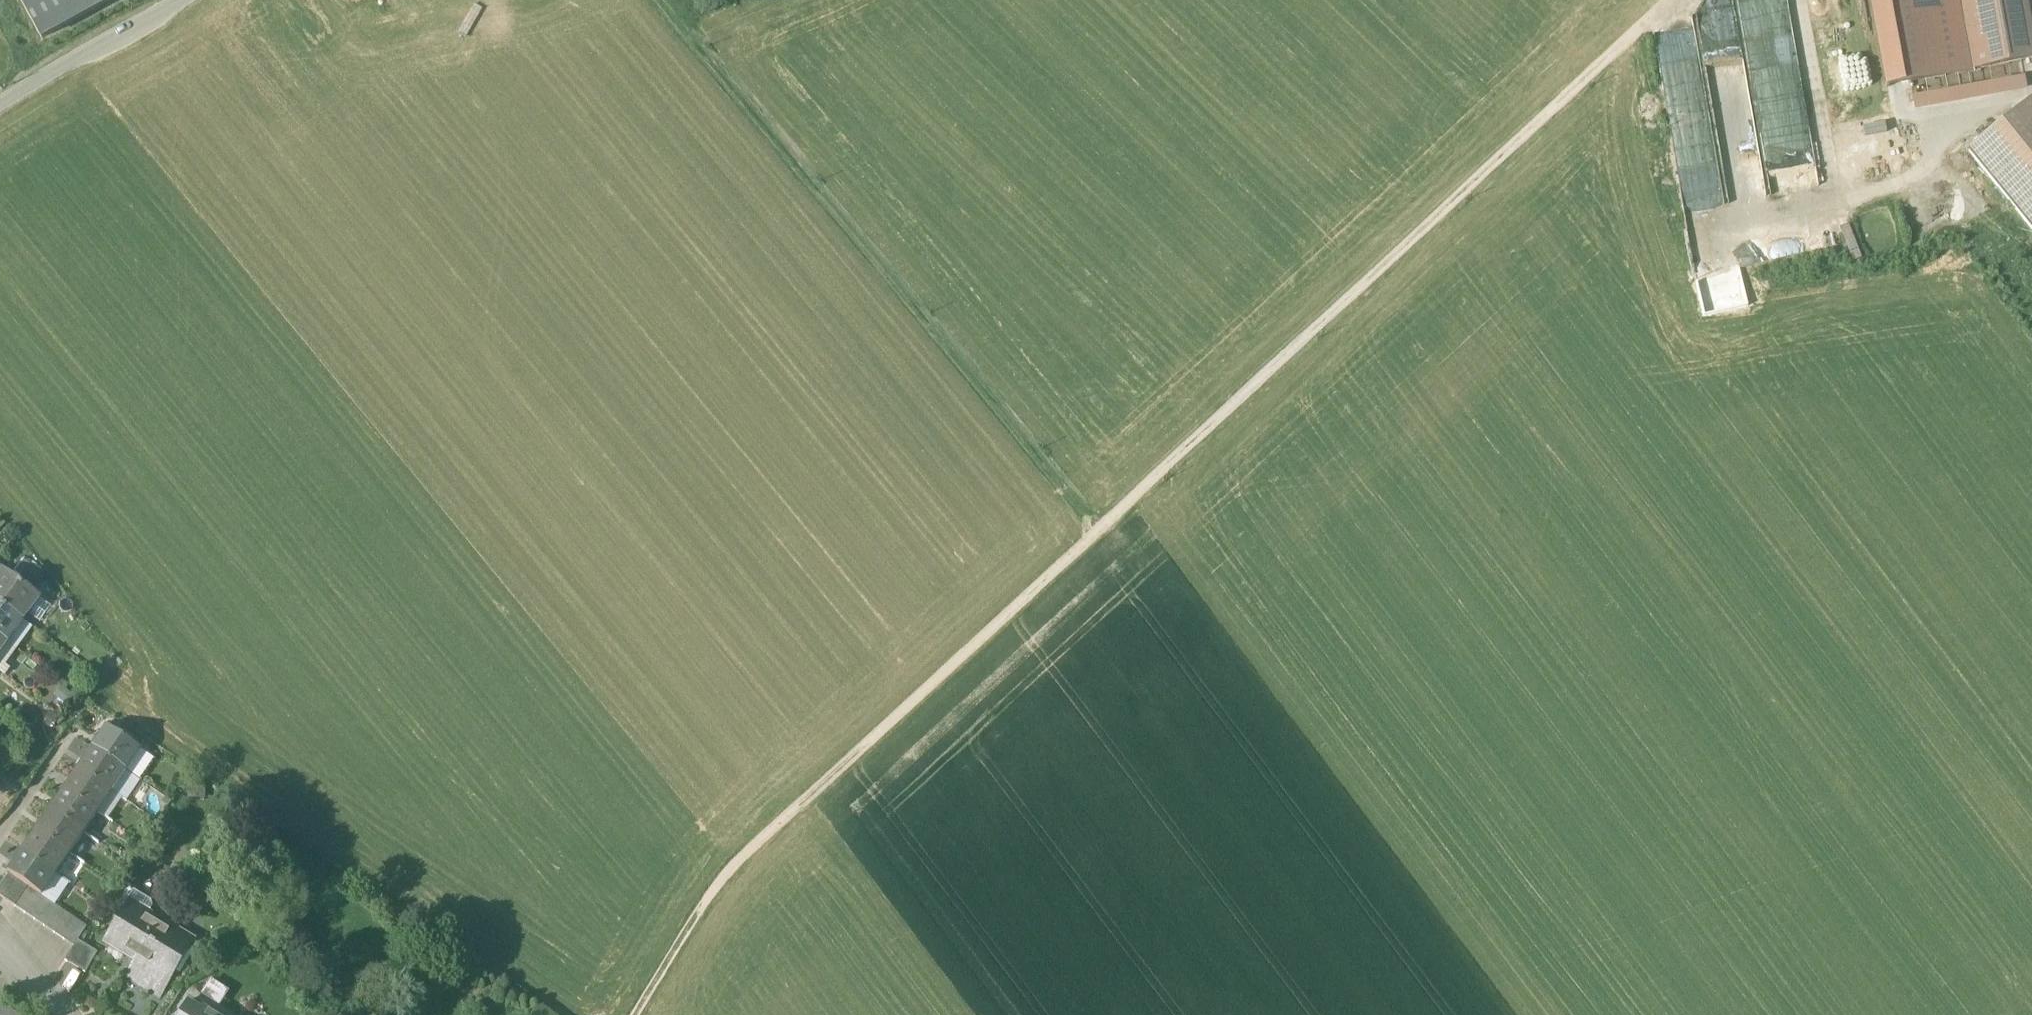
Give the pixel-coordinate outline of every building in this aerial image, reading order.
[(116,0),(22,0),(42,39),(116,0)] [(1968,73),(1955,0),(1889,0),(1904,84),(1968,73)] [(1968,73),(2020,63),(2009,0),(1956,0),(1968,73)] [(2031,101),(1968,152),(2031,231),(2031,101)] [(2,571),(0,575),(0,605),(22,621),(39,598),(2,571)] [(0,605),(0,639),(6,643),(22,621),(0,605)] [(140,751),(105,728),(91,749),(126,772),(140,751)] [(126,772),(91,749),(77,769),(112,793),(126,772)] [(112,793),(77,769),(63,790),(98,814),(112,793)] [(98,814),(63,790),(49,811),(84,834),(98,814)] [(84,834),(49,811),(35,831),(70,855),(84,834)] [(70,855),(35,831),(21,852),(56,876),(70,855)] [(56,876),(21,852),(7,873),(8,874),(8,875),(27,887),(37,894),(41,897),(56,876)] [(8,875),(0,887),(0,897),(14,907),(27,887),(8,875)] [(27,887),(14,907),(24,913),(37,894),(27,887)] [(37,894),(24,913),(34,920),(47,901),(41,897),(37,894)] [(47,901),(34,920),(44,927),(57,907),(47,901)] [(157,924),(128,906),(107,941),(136,958),(157,924)] [(57,907),(44,927),(53,933),(66,914),(57,907)] [(66,914),(53,933),(63,940),(76,921),(66,914)] [(76,921),(63,940),(73,946),(78,940),(86,927),(76,921)] [(190,944),(157,924),(136,958),(124,978),(156,998),(190,944)] [(97,953),(78,940),(73,946),(64,960),(84,973),(97,953)] [(203,1006),(201,1010),(187,1001),(178,1014),(217,1014),(203,1006)] [(0,1004),(0,1014),(19,1014),(0,1004)]
